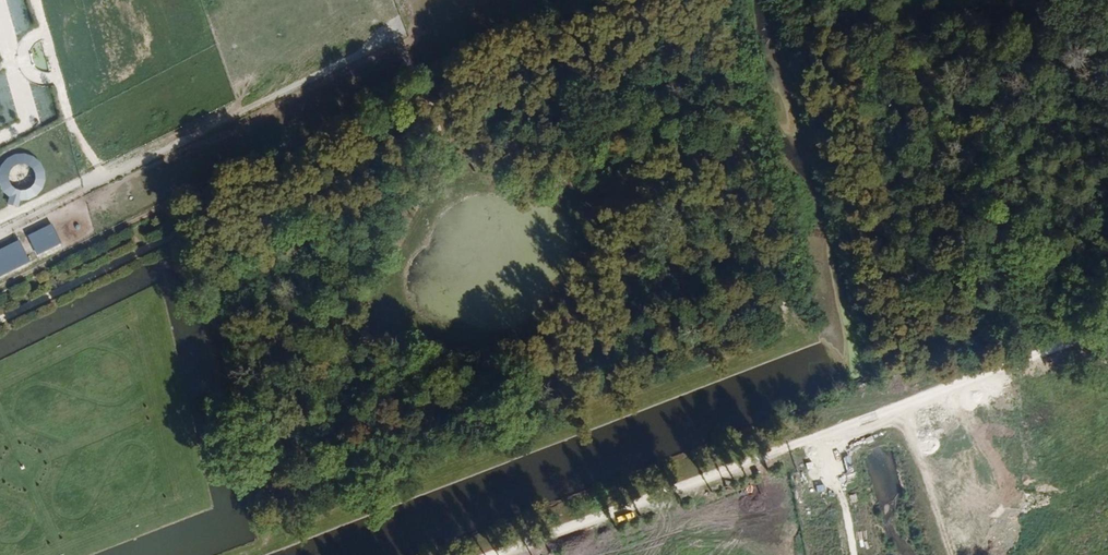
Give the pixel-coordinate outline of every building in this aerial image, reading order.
[(1,189),(6,194),(12,198),(20,200),(27,200),(35,196),(41,191),(45,183),(46,175),(44,167),(39,160),(33,155),(25,153),(17,153),(10,156),(4,161),(0,166),(0,186),(1,189)] [(0,249),(0,276),(27,263),(16,241),(0,249)]
